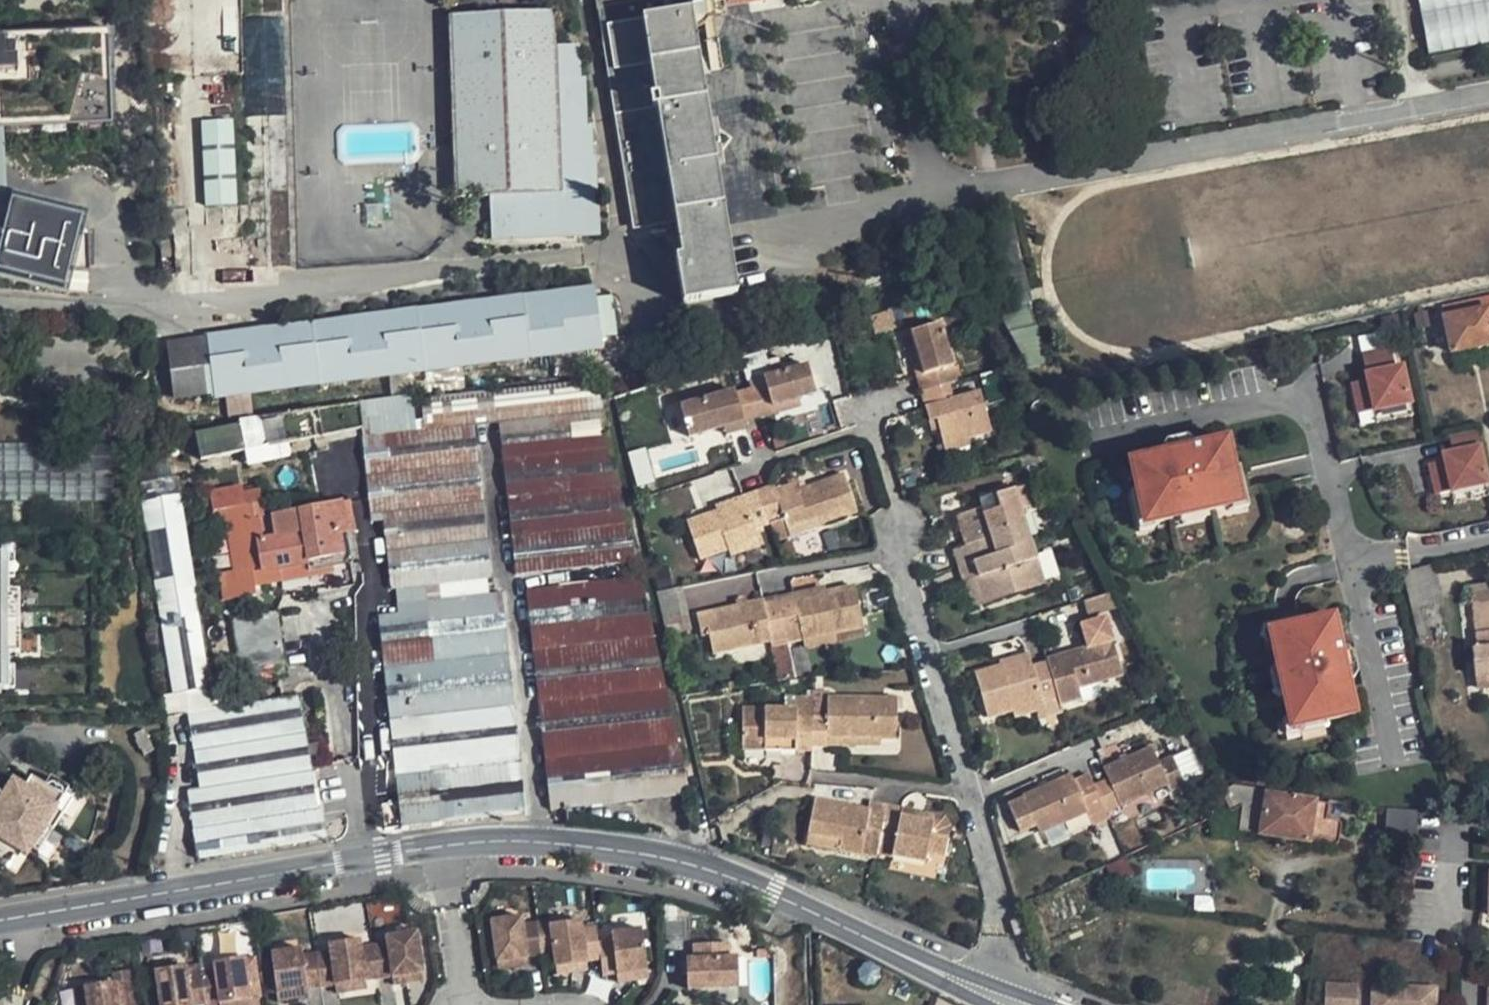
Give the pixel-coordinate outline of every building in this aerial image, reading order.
[(596,233),(595,184),(589,185),(587,152),(585,152),(581,72),(578,72),(576,41),(553,40),(551,0),(480,0),(444,1),(450,190),(487,189),(489,232),(512,233),(596,233)] [(690,0),(604,0),(644,223),(680,216),(687,257),(679,258),(686,303),(745,293),(690,0)] [(708,16),(704,0),(692,0),(697,19),(708,16)] [(1427,52),(1488,41),(1488,0),(1418,0),(1427,52)] [(289,19),(249,21),(255,263),(296,262),(289,19)] [(110,128),(108,32),(0,36),(0,130),(110,128)] [(201,118),(204,204),(237,203),(233,117),(201,118)] [(58,294),(65,267),(88,268),(90,223),(75,222),(77,217),(6,201),(2,220),(0,220),(0,280),(58,294)] [(599,302),(598,290),(207,336),(215,394),(605,347),(603,335),(617,333),(613,299),(599,302)] [(1488,341),(1488,295),(1448,305),(1459,349),(1488,341)] [(895,311),(877,317),(881,333),(899,326),(895,311)] [(1429,312),(1423,313),(1406,318),(1409,332),(1426,328),(1424,320),(1430,318),(1429,312)] [(921,394),(958,383),(940,324),(910,333),(914,349),(922,375),(915,377),(921,394)] [(204,339),(170,344),(176,395),(211,391),(204,339)] [(914,349),(907,351),(915,377),(922,375),(914,349)] [(743,422),(758,418),(774,414),(773,408),(802,401),(817,397),(810,372),(809,366),(765,377),(767,387),(751,391),(736,395),(735,392),(681,406),(687,431),(688,436),(706,432),(743,422)] [(1407,366),(1371,375),(1372,380),(1357,383),(1364,414),(1379,411),(1415,402),(1407,366)] [(817,370),(810,372),(817,397),(823,395),(817,370)] [(637,561),(596,382),(485,396),(424,402),(427,432),(366,440),(375,516),(398,513),(407,589),(495,578),(478,427),(501,424),(520,575),(637,561)] [(921,394),(926,410),(930,423),(937,421),(940,432),(944,446),(966,439),(992,431),(979,393),(962,398),(958,383),(921,394)] [(366,427),(412,421),(409,396),(400,397),(362,402),(366,427)] [(774,414),(803,407),(802,401),(773,408),(774,414)] [(324,432),(366,427),(362,402),(320,406),(324,432)] [(1418,415),(1415,402),(1379,411),(1382,423),(1418,415)] [(240,411),(201,416),(202,423),(198,424),(203,451),(246,444),(267,442),(318,433),(312,405),(262,414),(240,419),(240,411)] [(667,409),(673,434),(687,431),(681,406),(667,409)] [(930,423),(933,434),(940,432),(937,421),(930,423)] [(708,440),(745,431),(743,422),(706,432),(708,440)] [(1169,449),(1170,454),(1199,447),(1198,442),(1192,438),(1172,443),(1169,449)] [(946,454),(969,447),(966,439),(944,446),(946,454)] [(1170,454),(1136,462),(1143,492),(1149,516),(1158,514),(1161,523),(1185,518),(1184,514),(1213,507),(1214,511),(1238,505),(1236,495),(1246,493),(1240,469),(1233,439),(1199,447),(1170,454)] [(269,455),(267,442),(246,444),(248,458),(269,455)] [(0,443),(0,500),(108,500),(108,444),(0,443)] [(1448,455),(1450,460),(1435,464),(1441,494),(1457,491),(1488,484),(1488,465),(1485,447),(1448,455)] [(1246,493),(1236,495),(1238,505),(1240,510),(1254,506),(1245,468),(1240,469),(1246,493)] [(173,694),(239,683),(205,472),(139,483),(173,694)] [(350,521),(346,497),(265,509),(261,484),(246,487),(244,480),(216,485),(220,516),(228,515),(235,562),(225,564),(228,590),(242,588),(241,583),(309,572),(307,560),(355,552),(352,535),(360,534),(357,520),(350,521)] [(745,504),(685,523),(698,563),(726,554),(758,543),(754,531),(769,526),(783,521),(787,534),(816,524),(818,531),(856,518),(844,480),(796,495),(794,488),(775,494),(773,489),(758,494),(743,498),(745,504)] [(1457,491),(1459,503),(1488,497),(1488,484),(1457,491)] [(982,579),(991,606),(1051,585),(1037,543),(1026,511),(1035,508),(1028,486),(1001,496),(1004,505),(986,510),(961,518),(970,547),(956,551),(962,568),(967,584),(975,582),(982,579)] [(1161,523),(1158,514),(1149,516),(1143,492),(1138,493),(1147,532),(1162,528),(1161,523)] [(1001,496),(983,501),(986,510),(1004,505),(1001,496)] [(1214,511),(1213,507),(1184,514),(1185,518),(1185,519),(1191,523),(1211,518),(1214,512),(1214,511)] [(783,521),(769,526),(775,545),(789,540),(787,534),(783,521)] [(789,540),(818,531),(816,524),(787,534),(789,540)] [(729,561),(760,550),(758,543),(726,554),(729,561)] [(11,552),(0,552),(0,689),(12,689),(12,654),(18,654),(17,592),(11,592),(11,552)] [(1443,606),(1435,571),(1410,576),(1418,611),(1443,606)] [(642,574),(532,586),(557,809),(690,794),(642,574)] [(982,579),(975,582),(984,608),(991,606),(982,579)] [(822,588),(792,594),(794,602),(824,595),(822,588)] [(534,811),(508,589),(410,600),(412,620),(387,623),(411,825),(534,811)] [(776,597),(696,615),(700,633),(708,631),(713,653),(768,642),(770,649),(787,646),(803,642),(833,635),(864,628),(855,589),(824,595),(794,602),(792,594),(776,597)] [(1480,597),(1486,642),(1481,643),(1481,648),(1476,649),(1480,679),(1488,678),(1488,596),(1480,597)] [(245,651),(283,646),(278,608),(239,614),(245,651)] [(1348,650),(1340,616),(1310,623),(1285,629),(1287,638),(1278,641),(1283,665),(1287,664),(1294,693),(1290,694),(1296,718),(1306,716),(1308,726),(1332,720),(1362,713),(1354,679),(1348,650)] [(1114,642),(1106,617),(1081,624),(1088,649),(1049,660),(1050,663),(1035,667),(1032,658),(1004,666),(979,673),(992,717),(1017,710),(1044,702),(1060,697),(1061,704),(1082,698),(1079,685),(1123,673),(1114,642)] [(1278,641),(1287,638),(1285,629),(1310,623),(1308,618),(1269,627),(1273,642),(1278,641)] [(833,635),(803,642),(806,653),(836,646),(833,635)] [(1030,649),(1002,657),(1004,666),(1032,658),(1030,649)] [(1353,649),(1348,650),(1354,679),(1359,678),(1363,672),(1358,653),(1353,649)] [(1290,694),(1294,693),(1287,664),(1283,665),(1282,665),(1278,671),(1283,691),(1289,695),(1290,694)] [(1480,679),(1481,691),(1488,690),(1488,678),(1480,679)] [(792,710),(742,709),(740,752),(763,752),(763,743),(793,743),(793,752),(811,753),(811,746),(828,746),(828,737),(880,738),(897,738),(897,697),(827,696),(827,691),(811,691),(811,696),(792,697),(792,710)] [(307,696),(196,714),(208,788),(196,790),(208,859),(331,839),(307,696)] [(1018,716),(1046,708),(1044,702),(1017,710),(1018,716)] [(1308,726),(1306,716),(1296,718),(1291,720),(1294,734),(1333,725),(1332,720),(1308,726)] [(143,731),(133,736),(142,757),(153,751),(143,731)] [(828,746),(880,747),(880,738),(828,737),(828,746)] [(763,752),(793,752),(793,743),(763,743),(763,752)] [(1107,811),(1121,805),(1169,784),(1172,791),(1186,785),(1173,755),(1159,761),(1153,747),(1106,768),(1108,775),(1095,781),(1091,774),(1075,781),(1072,773),(1013,798),(1027,833),(1039,827),(1042,834),(1089,813),(1095,826),(1110,820),(1107,811)] [(64,797),(45,786),(30,777),(23,789),(18,797),(5,789),(1,795),(0,794),(0,865),(6,869),(13,858),(24,864),(32,869),(46,845),(39,840),(45,828),(53,833),(64,815),(56,811),(64,797)] [(45,786),(64,797),(68,790),(50,778),(45,786)] [(18,797),(23,789),(10,781),(5,789),(18,797)] [(1271,791),(1251,788),(1239,785),(1223,792),(1231,807),(1233,810),(1249,804),(1244,830),(1265,833),(1315,840),(1341,844),(1346,843),(1350,822),(1343,818),(1333,816),(1336,801),(1321,798),(1271,791)] [(56,811),(64,815),(71,802),(64,797),(56,811)] [(897,808),(882,805),(864,802),(863,810),(809,799),(803,835),(835,841),(833,853),(854,857),(855,854),(866,856),(869,841),(874,842),(890,845),(887,858),(919,865),(921,853),(938,857),(941,839),(924,835),(926,822),(920,821),(895,816),(897,808)] [(897,808),(895,816),(920,821),(921,813),(897,808)] [(1421,842),(1422,836),(1424,812),(1391,809),(1388,838),(1421,842)] [(39,840),(46,845),(53,833),(45,828),(39,840)] [(835,841),(803,835),(801,847),(833,853),(835,841)] [(13,858),(6,869),(17,875),(24,864),(13,858)] [(494,886),(485,886),(485,888),(485,890),(484,893),(482,895),(480,897),(478,898),(476,899),(473,899),(474,910),(478,910),(494,886)] [(1010,921),(1014,936),(1026,932),(1021,917),(1010,921)] [(543,959),(538,926),(524,928),(523,921),(494,924),(499,964),(514,962),(516,970),(530,968),(530,959),(543,959)] [(538,926),(543,959),(556,957),(553,929),(553,924),(538,926)] [(573,967),(575,975),(590,973),(589,964),(602,963),(600,946),(597,931),(584,933),(583,926),(553,929),(556,957),(558,970),(573,967)] [(602,963),(604,978),(619,976),(619,984),(635,982),(634,974),(648,972),(643,933),(613,936),(613,944),(600,946),(602,963)] [(375,949),(380,981),(394,979),(395,988),(411,986),(410,977),(423,975),(418,936),(389,939),(390,947),(375,949)] [(317,957),(322,989),(336,987),(337,995),(353,993),(351,985),(366,983),(361,951),(360,944),(330,948),(331,955),(317,957)] [(690,992),(739,990),(738,960),(730,960),(730,946),(695,947),(695,962),(689,962),(690,992)] [(380,981),(375,949),(361,951),(366,983),(380,981)] [(272,956),(277,995),(293,993),(294,1002),(310,1000),(309,990),(322,989),(317,957),(303,958),(302,952),(272,956)] [(217,966),(217,974),(203,976),(208,1004),(238,1004),(252,1002),(247,962),(217,966)] [(514,962),(499,964),(500,972),(516,970),(514,962)] [(573,967),(558,970),(559,978),(575,975),(573,967)] [(163,1004),(208,1004),(203,976),(191,977),(190,970),(159,974),(163,1004)] [(648,972),(634,974),(635,982),(649,981),(648,972)] [(89,1004),(133,1004),(129,975),(113,977),(114,987),(87,991),(89,1004)] [(411,986),(425,984),(423,975),(410,977),(411,986)] [(353,993),(367,991),(366,983),(351,985),(353,993)] [(1364,987),(1332,986),(1331,1004),(1363,1004),(1364,987)] [(1442,989),(1379,987),(1378,1004),(1442,1004),(1442,989)] [(87,991),(77,992),(78,999),(78,1004),(89,1004),(87,991)] [(278,1004),(294,1002),(293,993),(277,995),(278,1004)]
